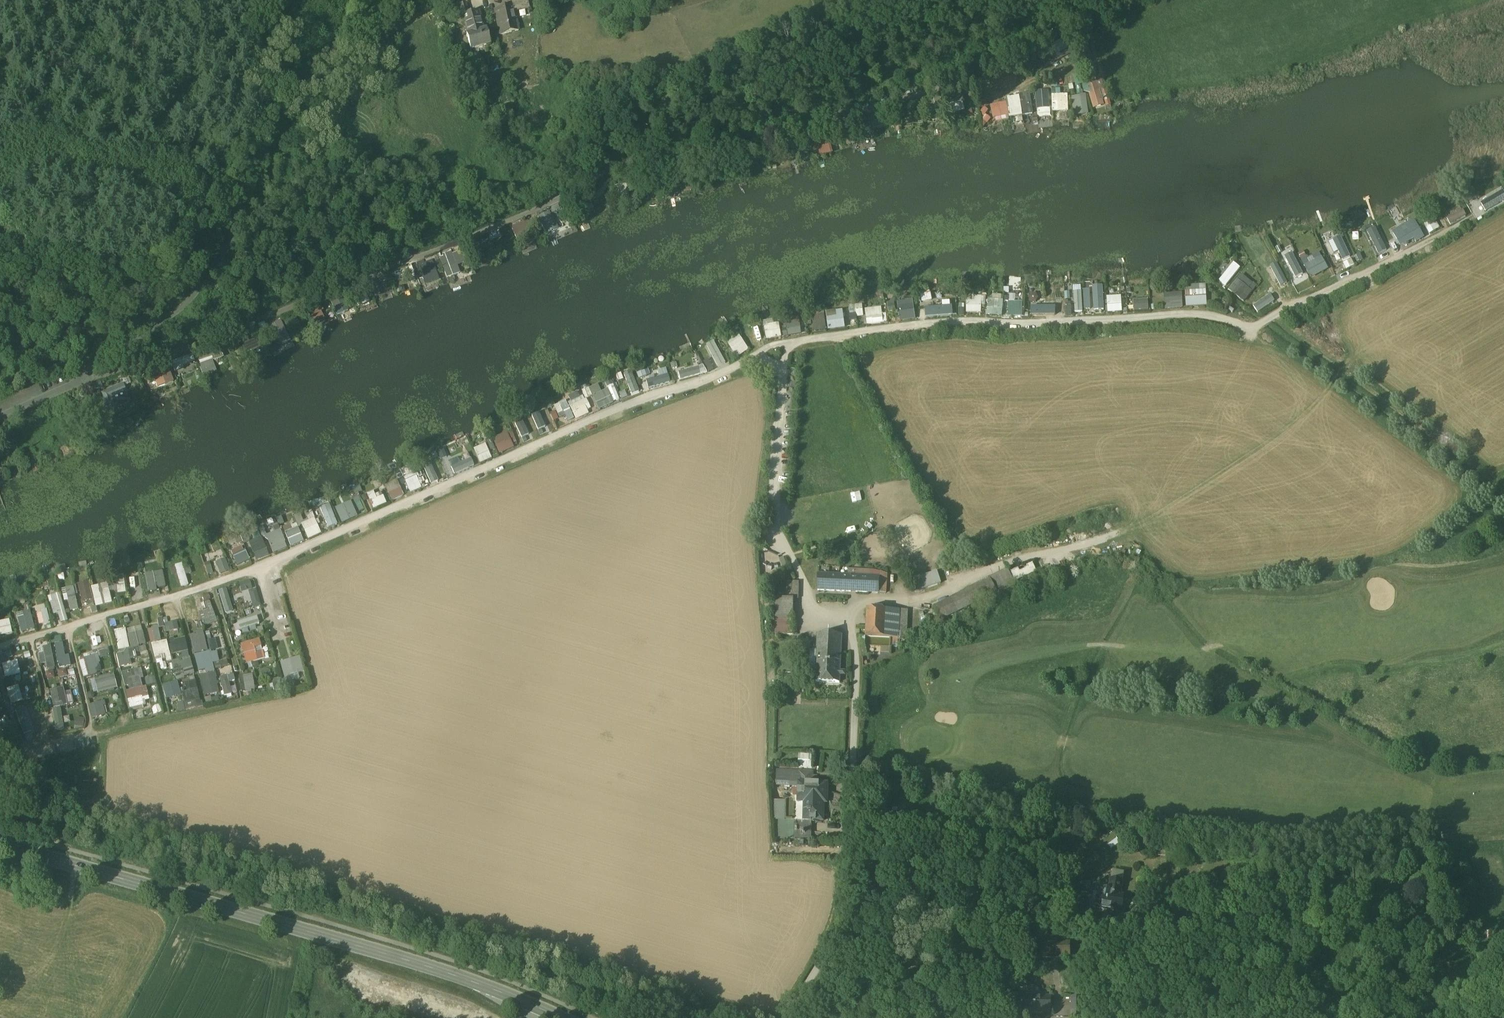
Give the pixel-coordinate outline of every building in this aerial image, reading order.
[(495,12),(500,37),(518,33),(514,10),(527,8),(526,0),(510,0),(503,1),(505,10),(495,12)] [(466,4),(459,6),(462,17),(469,15),(466,4)] [(469,15),(462,17),(469,45),(486,41),(479,13),(469,15)] [(1100,79),(1090,80),(1092,108),(1110,107),(1110,100),(1102,100),(1100,79)] [(1060,89),(1050,89),(1051,112),(1068,112),(1067,94),(1060,94),(1060,89)] [(1006,96),(1006,103),(990,104),(992,118),(1032,115),(1030,94),(1006,96)] [(1086,95),(1072,96),(1073,116),(1087,115),(1086,95)] [(872,115),(856,117),(859,135),(875,133),(872,115)] [(520,122),(508,126),(511,135),(523,131),(520,122)] [(504,127),(492,131),(495,140),(507,136),(504,127)] [(1479,202),(1484,212),(1503,201),(1503,194),(1502,190),(1479,202)] [(538,215),(546,233),(558,228),(550,209),(538,215)] [(1445,218),(1449,225),(1466,216),(1462,209),(1445,218)] [(1411,221),(1391,229),(1397,246),(1413,240),(1413,241),(1423,237),(1418,225),(1413,227),(1411,221)] [(1377,254),(1386,249),(1374,226),(1365,231),(1377,254)] [(1341,261),(1350,257),(1340,237),(1332,241),(1341,261)] [(1280,251),(1286,245),(1281,239),(1274,244),(1280,251)] [(472,262),(485,257),(479,241),(465,246),(472,262)] [(1318,251),(1300,260),(1308,278),(1327,269),(1318,251)] [(441,257),(446,275),(454,273),(449,255),(441,257)] [(425,283),(440,277),(432,257),(418,263),(425,283)] [(1276,259),(1269,262),(1271,268),(1267,270),(1274,288),(1286,284),(1276,259)] [(1342,263),(1345,269),(1353,266),(1351,259),(1342,263)] [(1227,287),(1239,267),(1231,262),(1218,282),(1227,287)] [(394,275),(409,272),(408,264),(392,267),(394,275)] [(1241,273),(1227,290),(1243,303),(1257,286),(1241,273)] [(1184,292),(1185,307),(1206,306),(1205,284),(1191,285),(1191,291),(1184,292)] [(1092,310),(1103,309),(1102,285),(1089,285),(1090,302),(1092,302),(1092,310)] [(1090,309),(1089,290),(1073,291),(1074,312),(1083,311),(1083,309),(1090,309)] [(931,292),(921,293),(921,301),(932,300),(931,292)] [(1028,302),(1037,301),(1037,292),(1028,293),(1028,302)] [(1163,293),(1163,308),(1181,308),(1181,293),(1163,293)] [(1007,316),(1021,316),(1022,301),(1015,300),(1015,295),(1008,294),(1007,316)] [(974,295),(974,300),(965,300),(965,312),(981,312),(981,295),(974,295)] [(1121,311),(1120,295),(1105,296),(1106,312),(1121,311)] [(985,314),(1001,316),(1003,301),(987,298),(985,314)] [(897,300),(897,320),(914,320),(913,299),(897,300)] [(1148,299),(1133,300),(1133,310),(1148,309),(1148,299)] [(950,300),(941,300),(942,307),(924,307),(924,316),(951,316),(950,300)] [(1030,316),(1045,316),(1045,304),(1031,303),(1030,316)] [(327,318),(321,304),(308,309),(314,323),(327,318)] [(882,313),(881,307),(865,307),(865,323),(886,323),(886,313),(882,313)] [(843,328),(843,310),(825,310),(826,329),(843,328)] [(850,318),(863,317),(862,310),(849,312),(850,318)] [(825,330),(825,314),(812,315),(813,331),(825,330)] [(782,336),(800,335),(799,319),(781,320),(782,336)] [(763,325),(766,340),(781,337),(779,322),(763,325)] [(725,340),(736,358),(748,350),(738,332),(725,340)] [(713,340),(704,345),(717,367),(726,362),(713,340)] [(171,362),(175,371),(195,362),(191,353),(171,362)] [(707,371),(713,369),(709,358),(704,360),(707,371)] [(205,373),(217,369),(214,361),(202,365),(205,373)] [(680,379),(706,372),(704,364),(677,372),(680,379)] [(160,386),(173,383),(170,367),(156,371),(160,386)] [(666,367),(656,369),(657,375),(645,378),(648,387),(669,382),(666,367)] [(645,370),(637,371),(639,381),(647,379),(645,370)] [(639,391),(632,371),(623,374),(630,394),(639,391)] [(592,395),(597,408),(619,400),(611,380),(605,382),(607,388),(600,390),(597,383),(582,389),(586,398),(592,395)] [(130,403),(124,386),(101,394),(108,411),(130,403)] [(580,391),(566,396),(575,419),(588,414),(586,409),(587,409),(580,391)] [(544,401),(547,408),(555,404),(551,397),(544,401)] [(565,415),(567,421),(573,419),(566,399),(553,404),(558,418),(565,415)] [(513,447),(511,443),(516,441),(511,429),(491,438),(498,454),(513,447)] [(472,449),(479,463),(491,458),(484,443),(472,449)] [(429,483),(438,480),(430,460),(421,464),(429,483)] [(405,482),(409,492),(420,488),(416,478),(405,482)] [(384,484),(390,500),(403,495),(397,479),(384,484)] [(373,491),(367,492),(372,508),(385,504),(383,496),(375,498),(373,491)] [(334,506),(341,523),(357,516),(350,500),(334,506)] [(328,503),(319,507),(327,528),(336,524),(328,503)] [(313,513),(306,515),(308,520),(300,523),(306,539),(320,533),(318,527),(322,526),(319,516),(315,518),(313,513)] [(282,527),(289,546),(303,541),(295,522),(282,527)] [(261,528),(271,554),(287,547),(278,526),(273,529),(274,531),(266,534),(263,527),(261,528)] [(255,561),(268,555),(260,536),(247,541),(255,561)] [(230,550),(234,565),(247,561),(243,546),(230,550)] [(219,575),(230,571),(224,557),(213,562),(219,575)] [(781,561),(770,565),(772,571),(783,567),(781,561)] [(203,564),(207,574),(212,572),(209,562),(203,564)] [(181,563),(174,565),(180,587),(188,585),(185,574),(190,573),(189,566),(182,568),(181,563)] [(1028,568),(1019,573),(1018,569),(1012,572),(1016,581),(1036,572),(1033,564),(1028,567),(1028,568)] [(1008,570),(991,579),(998,592),(999,595),(1016,585),(1008,570)] [(145,590),(164,589),(162,571),(144,573),(145,590)] [(122,574),(114,575),(116,594),(124,592),(122,574)] [(849,576),(819,575),(819,592),(887,594),(887,577),(870,576),(849,576)] [(939,576),(916,584),(919,591),(941,583),(939,576)] [(250,608),(259,605),(252,579),(227,586),(230,600),(247,596),(250,608)] [(991,579),(952,599),(958,612),(998,592),(991,579)] [(81,601),(92,599),(87,580),(77,583),(81,601)] [(800,582),(788,582),(788,599),(799,600),(800,582)] [(95,606),(111,602),(106,583),(90,587),(95,606)] [(67,599),(69,610),(77,609),(73,585),(61,587),(63,600),(67,599)] [(223,613),(232,611),(227,588),(218,590),(223,613)] [(47,595),(52,613),(57,612),(60,622),(67,619),(58,592),(47,595)] [(200,603),(209,601),(208,594),(199,595),(200,603)] [(192,597),(180,601),(185,616),(196,613),(192,597)] [(952,599),(934,607),(941,621),(958,612),(952,599)] [(83,601),(84,612),(95,611),(94,600),(83,601)] [(795,600),(776,600),(776,621),(794,621),(795,600)] [(203,602),(204,611),(201,611),(202,624),(213,623),(211,601),(203,602)] [(14,613),(20,631),(34,627),(28,608),(14,613)] [(46,609),(35,612),(39,626),(50,623),(46,609)] [(900,612),(868,610),(866,638),(899,640),(900,612)] [(147,628),(149,642),(159,640),(158,633),(179,629),(178,620),(163,623),(162,617),(156,618),(158,626),(147,628)] [(238,629),(259,625),(258,617),(236,621),(238,629)] [(11,632),(9,619),(0,620),(0,634),(11,632)] [(794,621),(776,621),(776,636),(794,636),(794,621)] [(134,653),(146,650),(141,626),(125,629),(125,627),(113,630),(118,651),(116,651),(119,666),(136,662),(134,653)] [(217,650),(207,651),(203,630),(190,633),(197,674),(212,671),(212,668),(227,666),(226,659),(219,661),(217,650)] [(842,636),(818,635),(817,663),(816,683),(840,684),(841,664),(842,636)] [(178,711),(200,707),(186,636),(168,640),(172,658),(170,658),(175,678),(188,675),(190,681),(184,682),(186,691),(181,692),(183,701),(176,703),(178,711)] [(216,638),(208,639),(209,650),(217,649),(216,638)] [(240,643),(244,663),(264,659),(260,638),(240,643)] [(153,657),(168,655),(166,640),(151,642),(153,657)] [(62,642),(54,643),(56,667),(71,665),(70,655),(64,655),(62,642)] [(48,671),(55,669),(49,645),(41,647),(43,652),(38,653),(41,664),(45,662),(48,671)] [(97,654),(82,657),(87,675),(102,672),(101,665),(105,664),(105,661),(111,660),(107,647),(96,650),(97,654)] [(20,673),(16,658),(12,659),(10,651),(0,653),(0,664),(4,678),(20,673)] [(299,656),(280,661),(287,688),(297,686),(294,674),(303,672),(299,656)] [(143,678),(140,667),(121,672),(125,689),(141,685),(140,678),(143,678)] [(55,677),(53,669),(45,671),(47,679),(55,677)] [(93,693),(117,687),(113,672),(89,678),(93,693)] [(204,695),(219,692),(214,672),(199,676),(204,695)] [(234,674),(220,676),(222,696),(233,694),(231,681),(235,681),(234,674)] [(253,674),(239,675),(240,691),(254,690),(253,674)] [(165,698),(180,695),(176,681),(162,684),(165,698)] [(5,689),(10,704),(22,700),(17,685),(5,689)] [(51,707),(66,706),(64,687),(49,689),(51,707)] [(142,706),(141,696),(147,696),(146,687),(125,689),(128,708),(142,706)] [(89,703),(91,717),(106,715),(103,701),(89,703)] [(61,708),(52,708),(53,730),(63,730),(61,708)] [(76,717),(75,726),(84,726),(84,718),(76,717)] [(812,755),(799,754),(798,768),(812,769),(812,755)] [(813,773),(778,772),(777,786),(799,786),(799,783),(817,784),(817,777),(813,777),(813,773)] [(817,784),(799,783),(799,786),(798,796),(805,797),(804,803),(809,803),(809,821),(812,821),(823,821),(824,803),(827,804),(828,784),(817,784)] [(773,800),(773,819),(785,819),(784,799),(773,800)] [(795,820),(777,819),(777,838),(794,839),(794,833),(795,820)] [(809,821),(795,820),(794,833),(811,834),(812,821),(809,821)] [(1111,878),(1123,879),(1123,872),(1112,871),(1111,878)] [(1122,881),(1111,879),(1109,893),(1099,891),(1096,908),(1122,912),(1124,900),(1120,899),(1122,881)] [(1057,944),(1057,934),(1044,934),(1044,945),(1057,944)] [(1057,944),(1044,945),(1044,959),(1070,958),(1071,944),(1057,944)] [(1052,997),(1027,997),(1026,1013),(1051,1013),(1052,997)] [(1083,998),(1072,998),(1072,1017),(1083,1017),(1083,998)]
